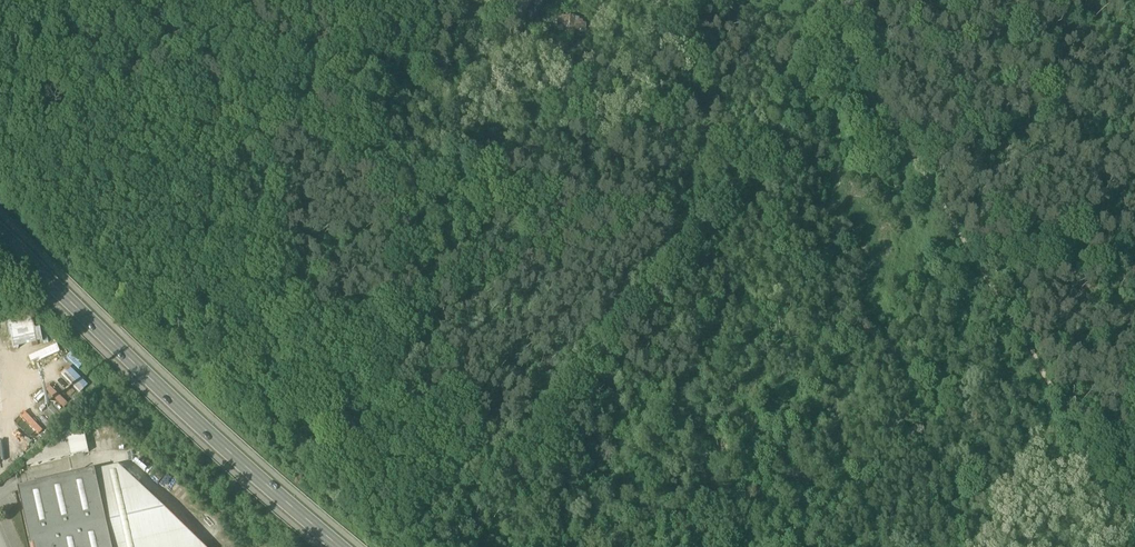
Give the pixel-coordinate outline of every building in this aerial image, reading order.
[(562,32),(572,33),(573,18),(563,18),(562,32)] [(28,326),(29,345),(41,344),(40,329),(33,330),(32,326),(28,326)] [(76,396),(85,387),(66,367),(57,376),(76,396)] [(63,387),(57,394),(49,386),(45,391),(64,408),(74,397),(63,387)] [(66,434),(71,456),(89,452),(84,430),(66,434)] [(27,467),(71,456),(66,434),(65,434),(46,450),(27,465),(27,467)] [(7,460),(19,460),(20,443),(8,443),(7,460)] [(95,473),(112,546),(202,546),(119,467),(95,473)] [(95,473),(18,490),(31,546),(112,546),(95,473)]
